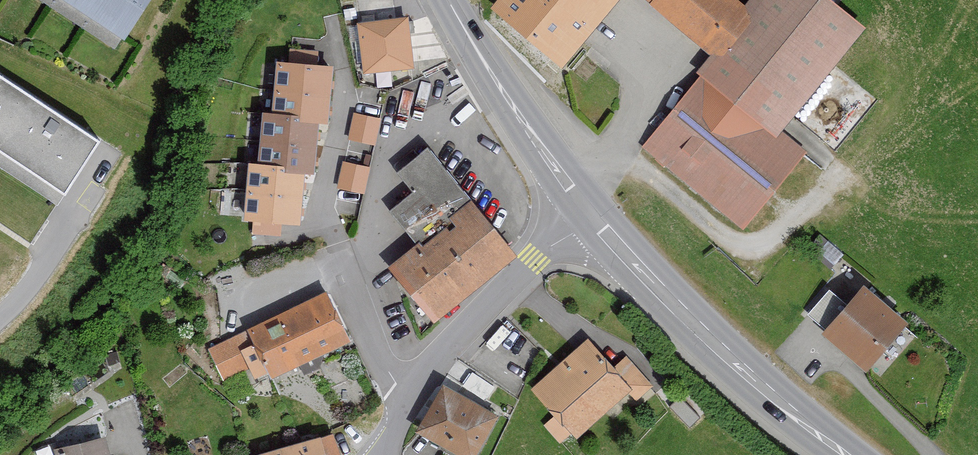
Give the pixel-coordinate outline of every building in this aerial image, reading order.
[(129,51),(163,0),(50,0),(129,51)] [(629,0),(503,0),(482,24),(552,86),(629,0)] [(713,58),(698,76),(701,79),(642,152),(741,233),(807,153),(784,135),(869,31),(831,0),(756,0),(749,8),(739,0),(641,0),(713,58)] [(411,22),(361,26),(365,76),(415,72),(411,22)] [(330,70),(280,66),(276,117),(266,116),(262,167),(252,166),(247,219),(297,223),(301,174),(311,175),(316,123),(326,123),(330,70)] [(60,192),(95,141),(0,76),(0,151),(60,192)] [(353,107),(348,134),(375,140),(381,113),(353,107)] [(419,249),(393,269),(435,322),(513,252),(431,151),(399,175),(414,194),(391,213),(419,249)] [(365,188),(370,161),(343,156),(337,183),(365,188)] [(914,324),(868,287),(851,308),(830,292),(810,317),(830,333),(827,337),(873,375),(914,324)] [(351,344),(329,293),(246,330),(253,346),(244,350),(257,379),(266,375),(269,381),(351,344)] [(249,370),(233,337),(206,351),(222,383),(249,370)] [(616,369),(591,340),(534,390),(578,441),(629,396),(634,402),(652,387),(627,359),(616,369)] [(447,389),(419,435),(453,454),(479,454),(500,420),(447,389)] [(273,454),(333,454),(328,440),(273,454)] [(107,442),(57,452),(58,454),(110,454),(107,442)]
